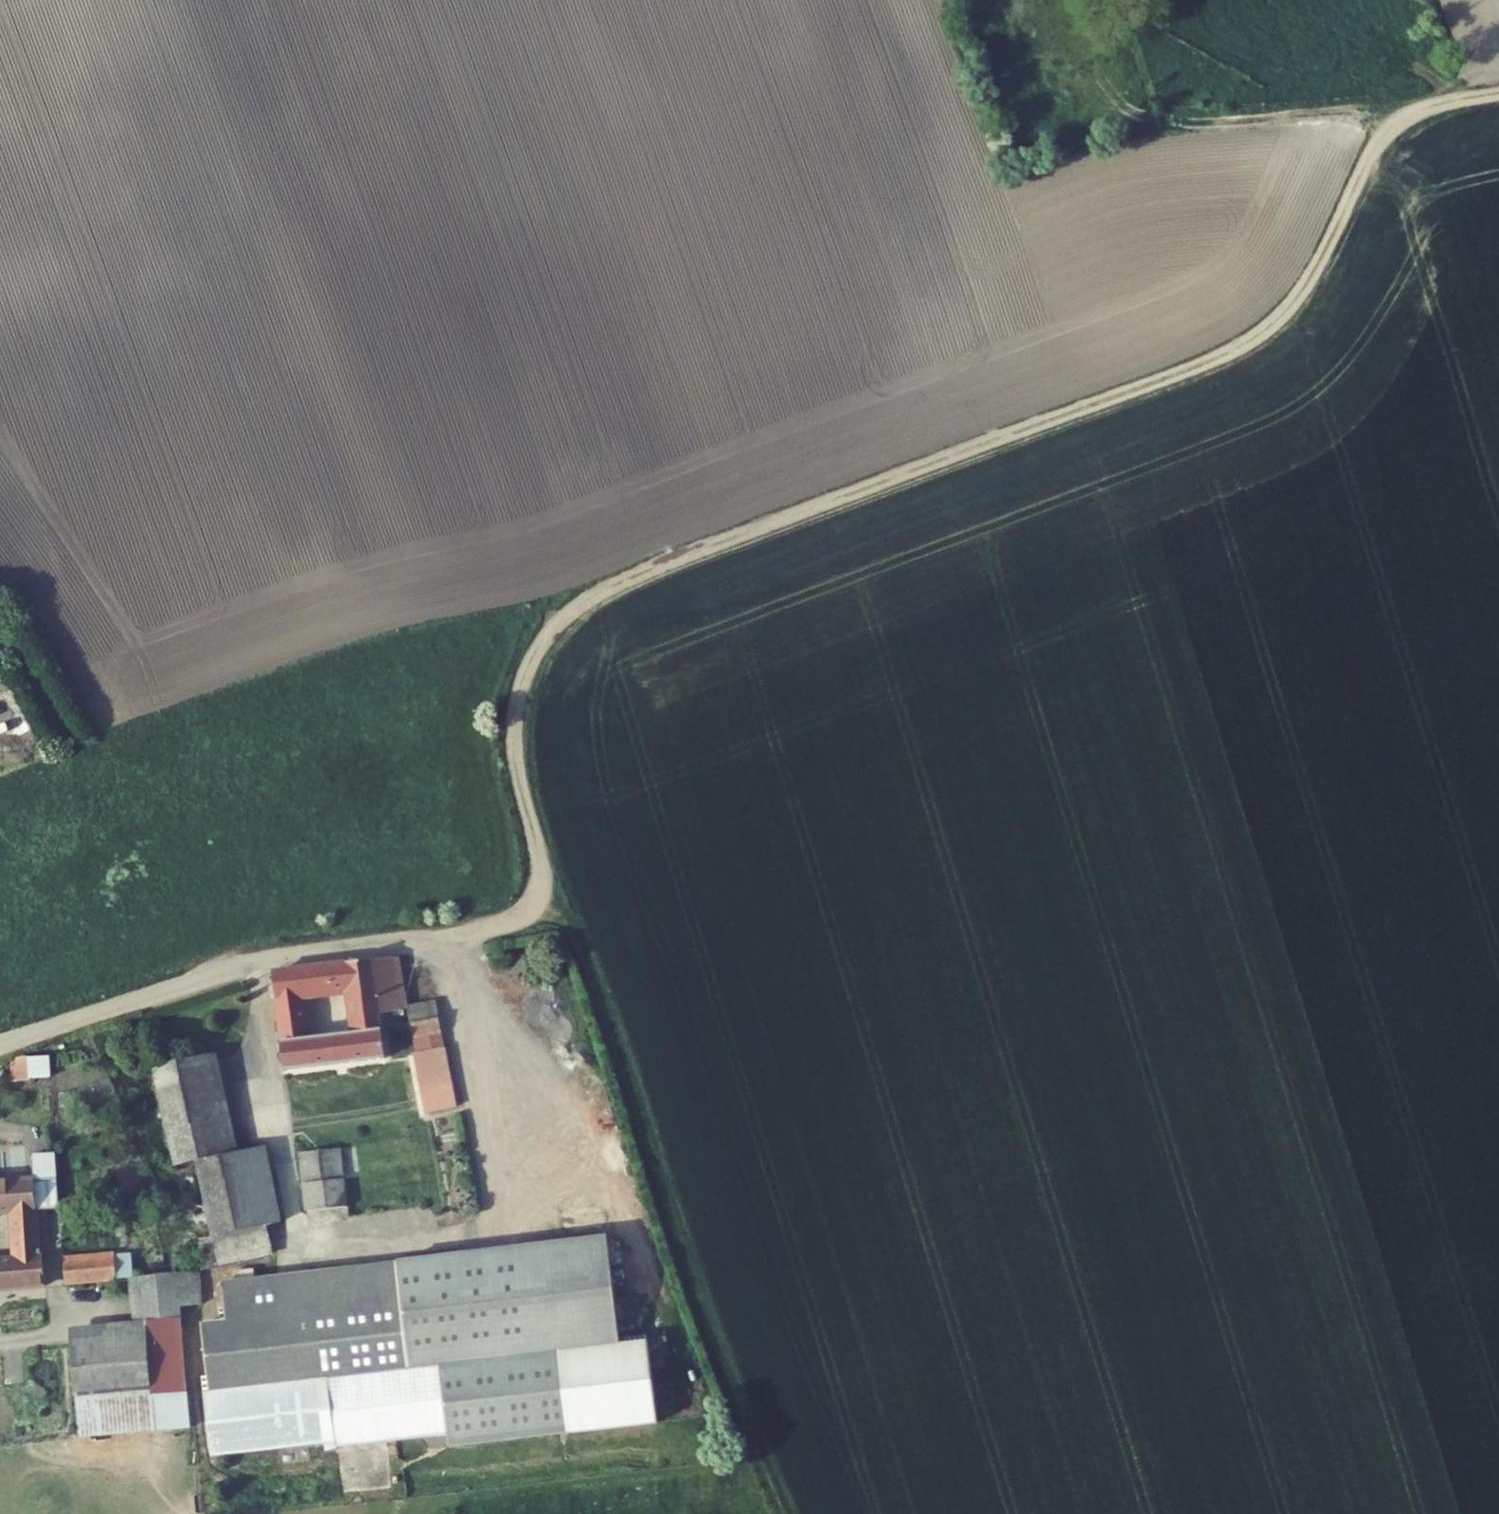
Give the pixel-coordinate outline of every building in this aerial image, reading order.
[(283,1081),(381,1062),(372,1016),(401,1011),(392,964),(265,989),(283,1081)] [(430,1019),(404,1025),(407,1043),(434,1037),(430,1019)] [(11,1081),(50,1079),(50,1057),(11,1058),(11,1081)] [(208,1063),(136,1080),(150,1136),(222,1120),(208,1063)] [(412,1069),(392,1073),(398,1105),(419,1101),(412,1069)] [(277,1229),(259,1155),(233,1161),(222,1120),(150,1136),(161,1176),(184,1174),(187,1173),(210,1245),(195,1249),(202,1278),(273,1261),(266,1232),(277,1229)] [(313,1190),(351,1184),(345,1155),(305,1163),(316,1220),(317,1220),(313,1190)] [(44,1279),(43,1257),(40,1258),(37,1183),(7,1185),(9,1211),(11,1258),(0,1258),(0,1283),(44,1279)] [(313,1190),(317,1220),(356,1213),(351,1184),(313,1190)] [(0,1185),(0,1211),(9,1211),(7,1185),(0,1185)] [(452,1266),(455,1284),(495,1279),(622,1262),(619,1243),(452,1266)] [(111,1255),(61,1259),(62,1279),(112,1276),(112,1263),(111,1255)] [(193,1256),(112,1263),(112,1276),(130,1274),(134,1319),(69,1324),(73,1365),(184,1356),(181,1315),(198,1314),(193,1256)] [(622,1262),(495,1279),(504,1345),(630,1329),(622,1262)] [(452,1266),(325,1282),(328,1300),(333,1299),(455,1284),(452,1266)] [(455,1284),(333,1299),(341,1365),(504,1345),(495,1279),(455,1284)] [(229,1295),(232,1312),(328,1300),(325,1282),(229,1295)] [(230,1335),(236,1379),(341,1365),(333,1299),(328,1300),(232,1312),(235,1335),(230,1335)] [(236,1379),(239,1404),(219,1407),(227,1469),(350,1453),(351,1458),(463,1444),(464,1456),(672,1429),(661,1348),(633,1352),(630,1329),(504,1345),(341,1365),(236,1379)] [(184,1356),(73,1365),(77,1431),(190,1423),(184,1356)]
